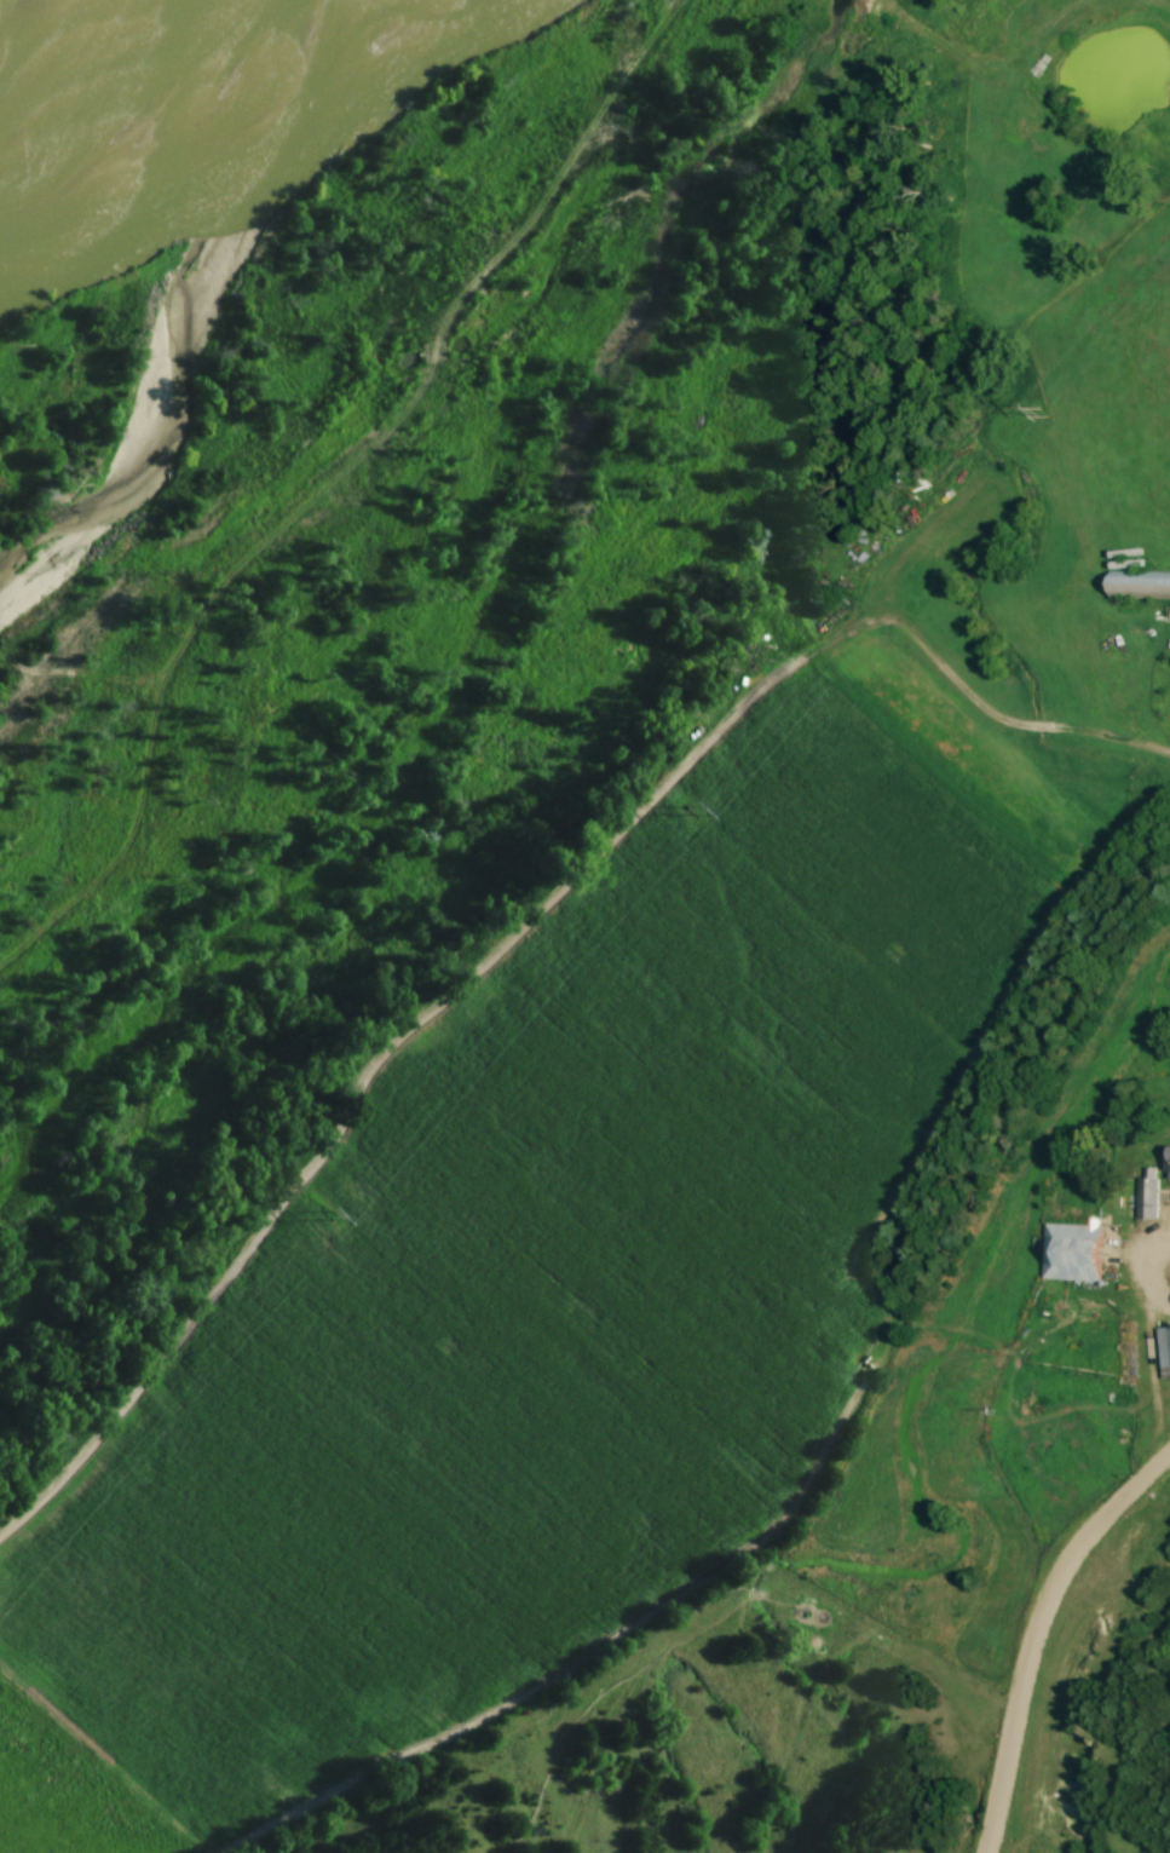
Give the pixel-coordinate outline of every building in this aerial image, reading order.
[(1105,572),(1105,598),(1169,598),(1169,572),(1105,572)] [(1137,1207),(1155,1207),(1155,1167),(1137,1167),(1137,1207)] [(1098,1280),(1098,1218),(1086,1218),(1086,1223),(1042,1223),(1042,1280),(1098,1280)] [(1155,1327),(1159,1379),(1169,1379),(1169,1326),(1155,1327)]
